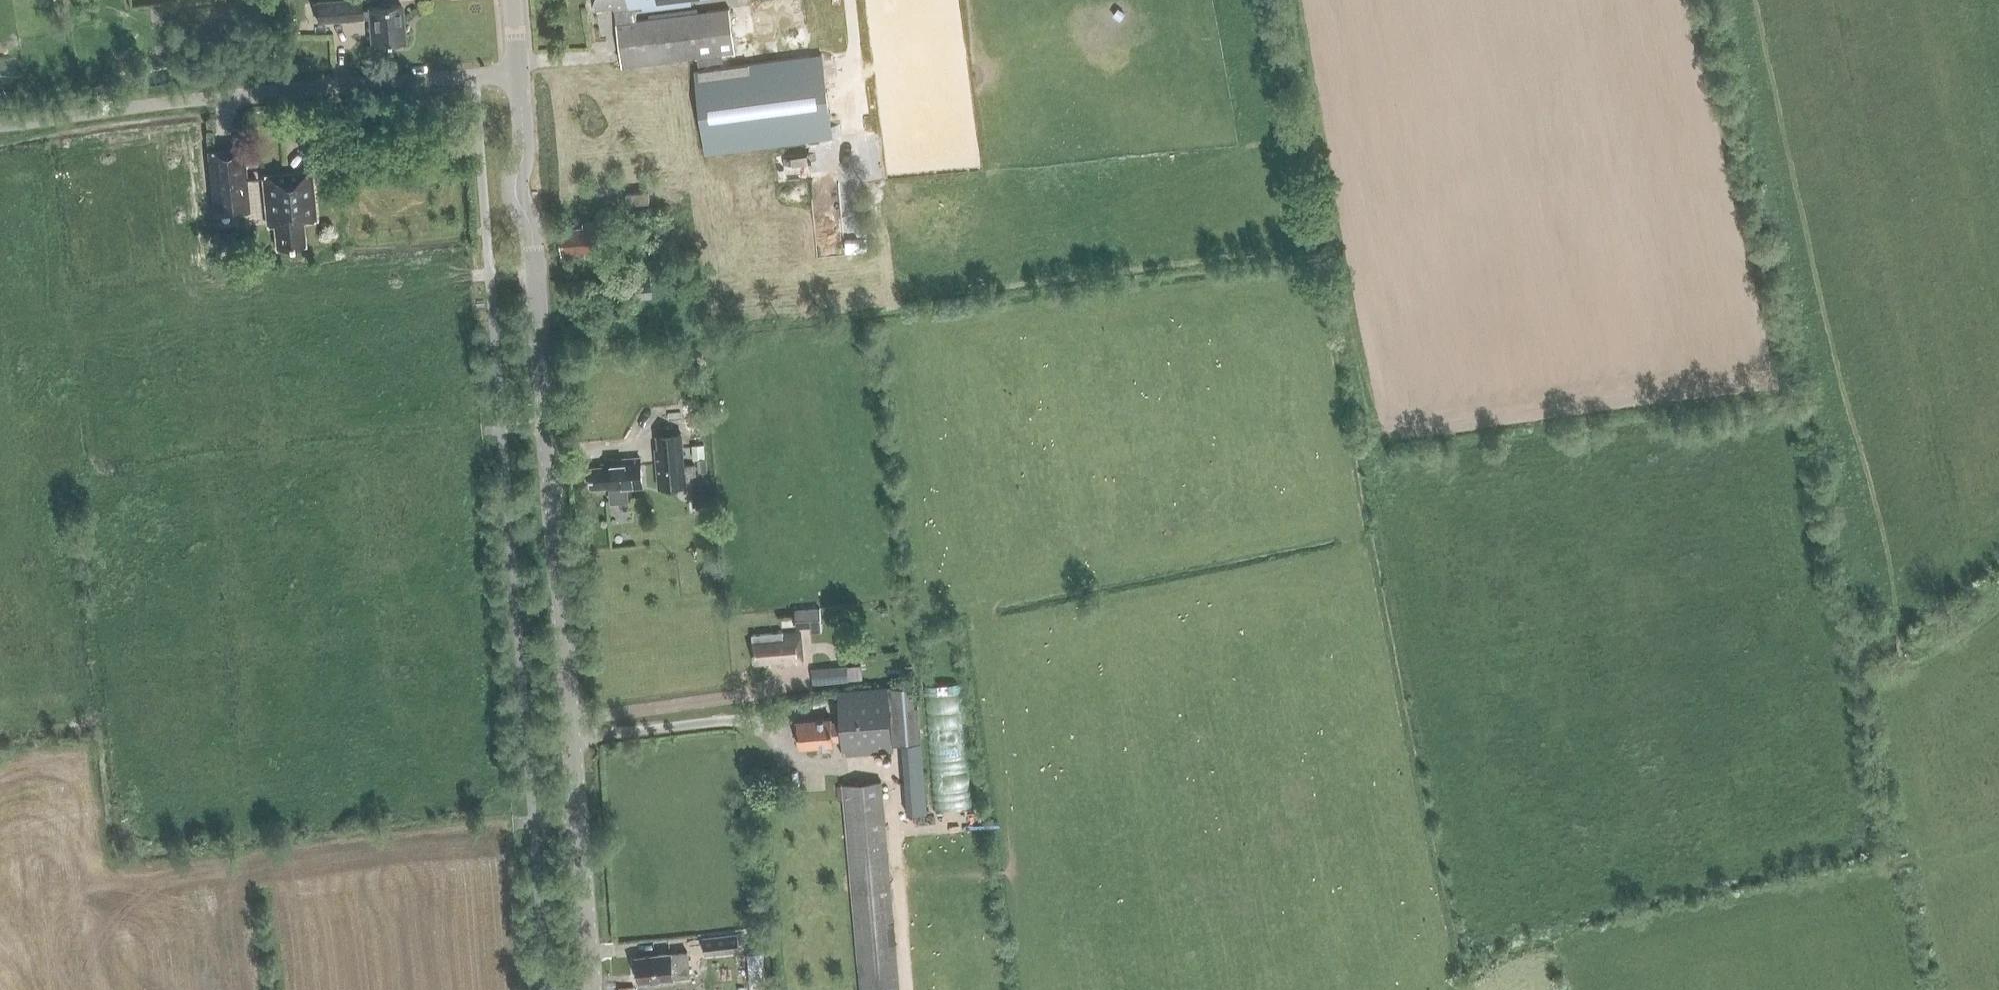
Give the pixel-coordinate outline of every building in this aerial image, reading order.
[(369,18),(371,45),(403,42),(400,6),(362,9),(361,0),(330,0),(315,1),(317,23),(363,19),(362,18),(369,18)] [(832,138),(821,54),(737,65),(729,8),(637,20),(635,11),(714,0),(593,0),(593,7),(613,5),(621,67),(692,58),(705,155),(832,138)] [(250,212),(244,147),(206,151),(213,216),(250,212)] [(274,216),(277,248),(304,245),(301,222),(315,220),(310,170),(262,175),(266,217),(274,216)] [(627,204),(649,202),(648,191),(625,193),(627,204)] [(611,246),(626,241),(624,217),(606,217),(607,223),(582,225),(582,228),(559,230),(561,255),(584,253),(585,258),(601,257),(600,249),(611,248),(611,246)] [(684,465),(682,433),(656,435),(657,448),(655,448),(658,489),(696,486),(695,465),(684,465)] [(614,490),(643,487),(640,457),(606,460),(606,466),(589,468),(591,488),(614,486),(614,490)] [(821,631),(819,609),(794,612),(796,628),(810,626),(811,632),(821,631)] [(777,666),(801,664),(799,633),(782,634),(782,633),(751,635),(753,664),(777,662),(777,666)] [(849,678),(848,665),(811,669),(812,682),(849,678)] [(974,805),(967,680),(928,682),(934,807),(974,805)] [(918,685),(891,687),(895,744),(905,743),(907,780),(925,778),(918,685)] [(842,754),(894,750),(889,688),(837,692),(839,722),(830,723),(830,718),(796,721),(798,747),(831,744),(831,740),(841,740),(842,754)] [(881,781),(842,784),(861,989),(900,989),(881,781)] [(739,952),(737,933),(702,937),(704,955),(739,952)] [(673,978),(689,976),(686,952),(670,954),(670,953),(635,957),(638,982),(657,980),(658,983),(669,981),(669,980),(674,979),(673,978)]
